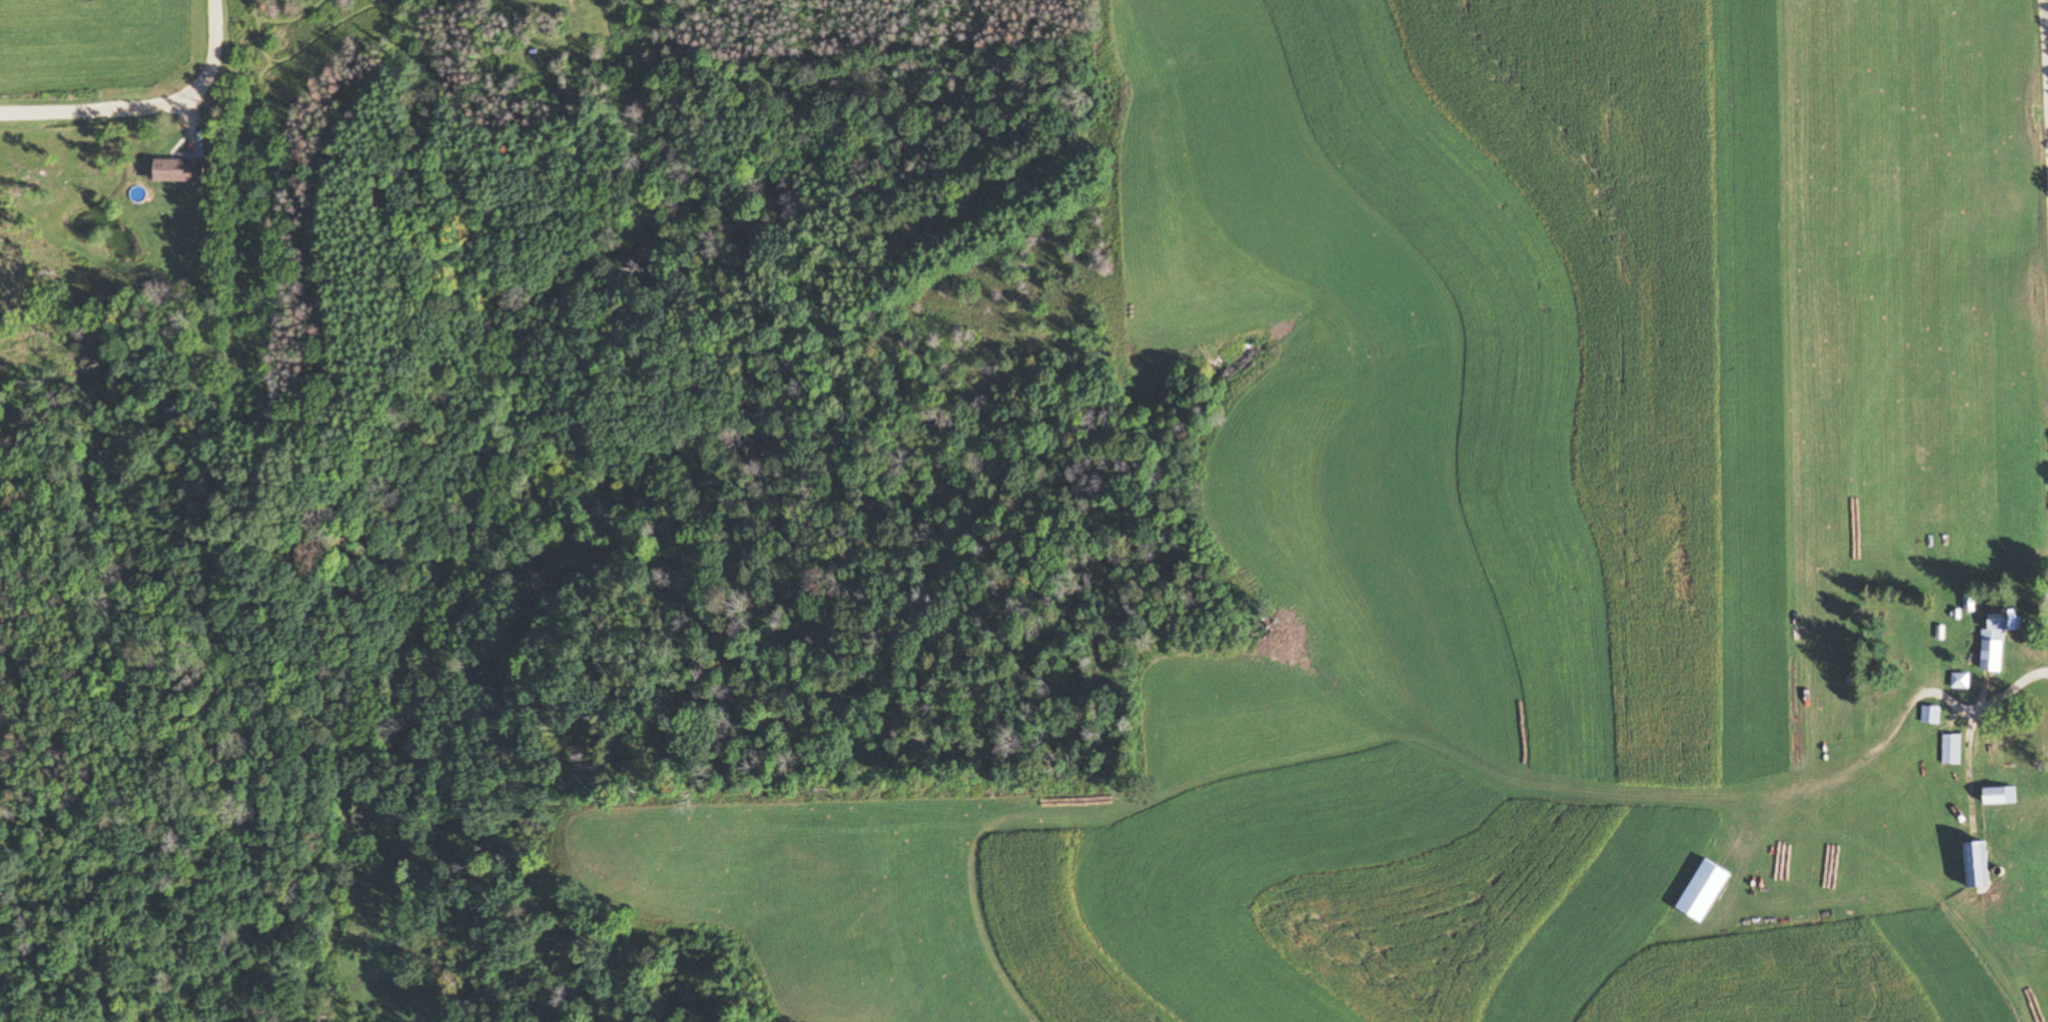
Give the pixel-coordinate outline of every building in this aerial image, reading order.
[(207,159),(158,159),(158,181),(207,181),(207,159)] [(1984,631),(1983,671),(2008,672),(2009,631),(2024,631),(2024,615),(1994,614),(1994,631),(1984,631)] [(1973,674),(1954,674),(1954,689),(1973,689),(1973,674)] [(1943,725),(1943,707),(1923,707),(1923,725),(1943,725)] [(1944,735),(1944,764),(1964,764),(1964,735),(1944,735)] [(2018,788),(1988,788),(1988,805),(2018,805),(2018,788)] [(1972,844),(1973,889),(1998,889),(1997,844),(1972,844)]
